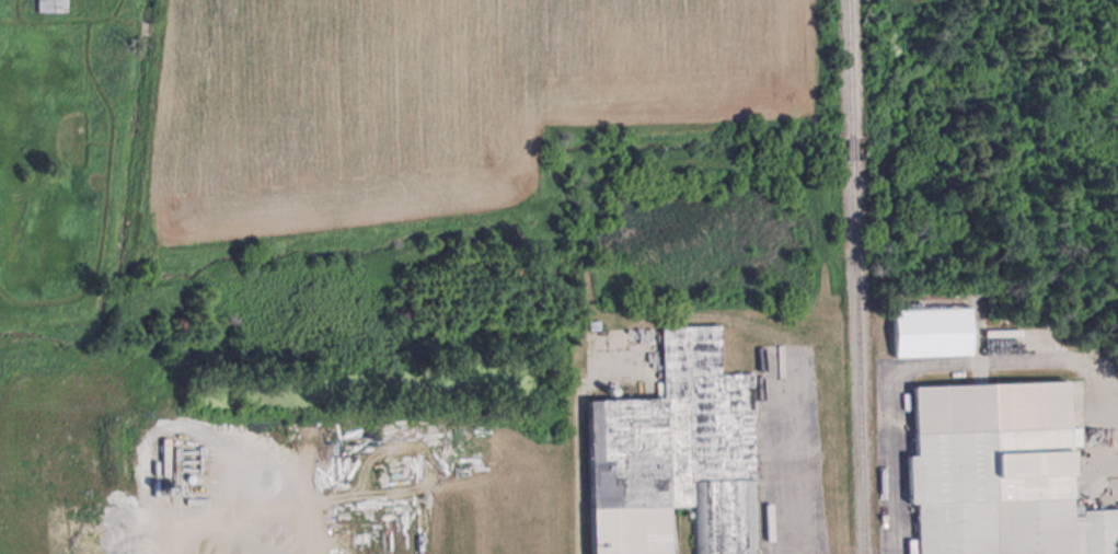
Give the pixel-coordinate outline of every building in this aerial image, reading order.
[(67,11),(67,0),(37,0),(37,11),(67,11)] [(971,307),(893,309),(895,357),(972,355),(971,307)] [(671,506),(692,505),(692,553),(756,553),(754,373),(720,373),(720,324),(660,325),(661,384),(657,384),(658,399),(589,400),(592,553),(672,553),(671,506)] [(915,454),(902,501),(915,505),(916,553),(1117,553),(1117,542),(1117,508),(1073,509),(1071,382),(914,386),(915,454)]
